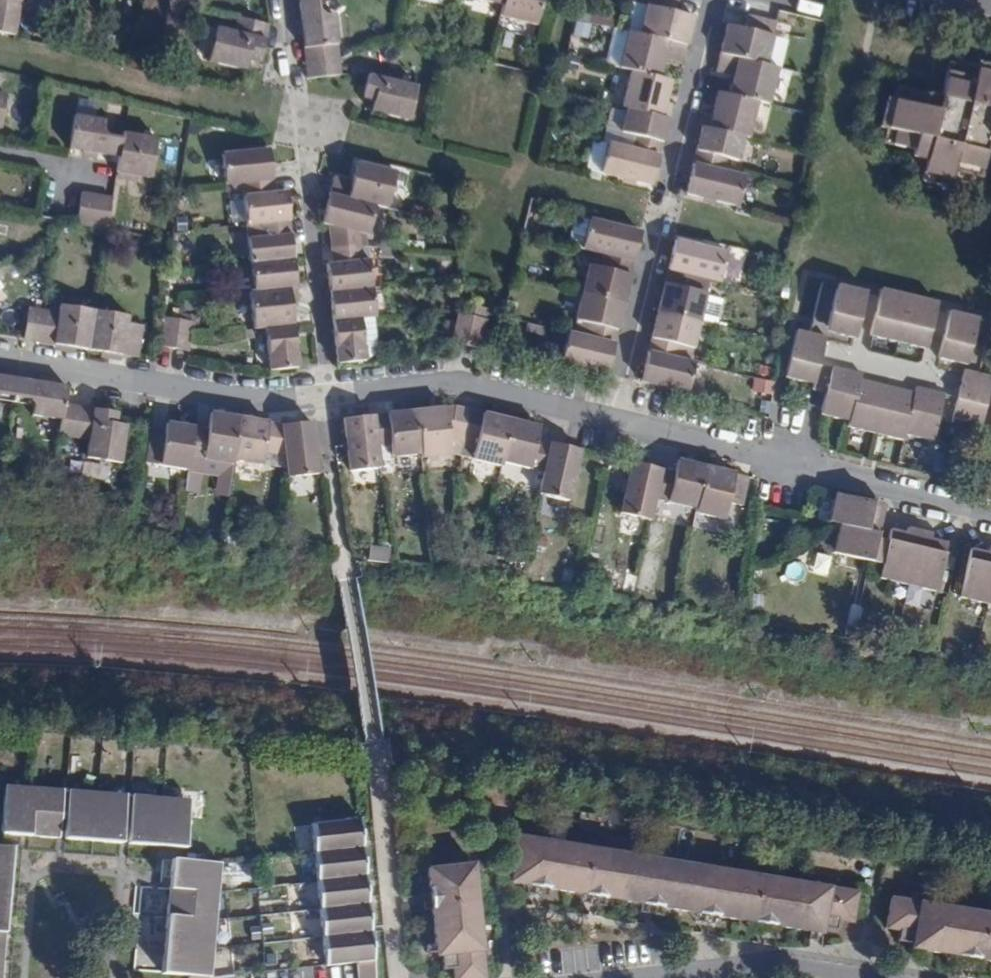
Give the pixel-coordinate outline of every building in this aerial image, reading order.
[(18,15),(20,0),(0,0),(0,12),(18,15)] [(305,63),(339,59),(334,15),(324,15),(319,11),(318,0),(299,0),(301,21),(302,37),(305,63)] [(457,6),(499,17),(503,0),(458,0),(457,6)] [(499,17),(536,25),(542,0),(503,0),(499,17)] [(686,46),(689,33),(693,17),(676,12),(679,0),(647,0),(639,35),(686,46)] [(15,35),(18,15),(0,12),(0,33),(15,35)] [(720,54),(766,65),(776,22),(747,15),(744,29),(727,25),(725,34),(720,54)] [(208,64),(245,72),(248,60),(259,63),(269,25),(235,17),(232,31),(216,28),(208,64)] [(295,38),(302,37),(301,21),(293,22),(295,38)] [(631,71),(658,78),(663,58),(681,63),(683,56),(686,46),(639,35),(627,32),(619,68),(631,71)] [(172,34),(170,43),(178,44),(180,36),(172,34)] [(770,105),(779,68),(766,65),(720,54),(718,62),(716,71),(734,75),(729,95),(758,102),(770,105)] [(339,59),(305,63),(307,79),(340,75),(339,59)] [(951,181),(978,187),(986,153),(990,155),(990,74),(975,70),(948,63),(940,97),(897,87),(893,101),(885,99),(878,129),(886,130),(883,143),(912,150),(907,171),(920,174),(951,181)] [(990,74),(990,66),(977,63),(975,70),(990,74)] [(622,107),(626,108),(668,119),(672,104),(665,102),(667,92),(670,81),(658,78),(631,71),(622,107)] [(373,101),(371,112),(410,122),(418,87),(368,75),(362,98),(373,101)] [(758,102),(729,95),(718,92),(715,104),(713,113),(706,112),(702,127),(745,137),(749,138),(758,102)] [(628,149),(659,156),(665,134),(668,119),(626,108),(620,132),(632,135),(628,149)] [(81,152),(97,155),(118,158),(121,139),(108,137),(103,130),(105,120),(75,116),(69,150),(81,152)] [(745,137),(702,127),(698,143),(693,164),(720,171),(723,157),(739,161),(745,137)] [(121,139),(122,133),(103,130),(108,137),(121,139)] [(118,158),(117,163),(115,175),(151,181),(158,139),(122,133),(121,139),(118,158)] [(272,180),(267,135),(226,139),(230,184),(242,183),(272,180)] [(600,173),(652,185),(656,168),(659,156),(628,149),(607,144),(600,173)] [(81,152),(80,157),(97,160),(97,155),(81,152)] [(397,166),(358,157),(352,182),(333,178),(329,194),(386,208),(397,166)] [(745,177),(720,171),(693,164),(690,175),(686,194),(738,206),(745,177)] [(949,189),(951,181),(920,174),(918,182),(949,189)] [(242,183),(246,225),(289,221),(286,193),(273,193),(272,180),(242,183)] [(91,227),(96,195),(81,193),(76,224),(91,227)] [(386,208),(329,194),(322,224),(329,225),(332,250),(361,247),(365,234),(380,237),(386,208)] [(107,230),(112,198),(96,195),(91,227),(107,230)] [(614,219),(612,226),(625,228),(626,223),(614,219)] [(637,250),(641,232),(625,228),(612,226),(589,220),(582,248),(605,254),(634,261),(637,250)] [(246,225),(251,263),(293,259),(289,221),(246,225)] [(693,239),(691,244),(705,248),(706,242),(693,239)] [(699,277),(720,282),(727,253),(705,248),(691,244),(675,240),(672,253),(668,270),(699,277)] [(361,247),(332,250),(333,264),(327,264),(330,293),(369,289),(366,260),(363,261),(361,247)] [(589,264),(582,292),(624,302),(628,284),(634,261),(605,254),(602,267),(589,264)] [(293,259),(251,263),(254,292),(296,287),(293,259)] [(696,289),(699,277),(668,270),(661,297),(658,311),(701,321),(707,292),(696,289)] [(836,289),(837,284),(823,281),(810,329),(824,333),(826,327),(840,330),(839,336),(854,340),(866,291),(851,288),(850,294),(836,289)] [(843,286),(837,284),(836,289),(850,294),(851,288),(843,286)] [(245,331),(259,329),(293,325),(291,303),(298,302),(296,287),(254,292),(241,293),(245,331)] [(369,289),(330,293),(332,321),(361,318),(371,317),(372,317),(369,289)] [(934,302),(924,299),(923,306),(889,299),(891,292),(879,290),(869,337),(879,339),(881,333),(914,340),(913,345),(925,348),(934,302)] [(587,324),(584,336),(614,344),(620,319),(624,302),(582,292),(576,321),(587,324)] [(923,306),(924,299),(917,298),(900,294),(891,292),(889,299),(923,306)] [(43,311),(38,342),(63,346),(87,350),(93,311),(59,305),(58,313),(43,310),(43,311)] [(27,308),(22,340),(38,342),(43,311),(27,308)] [(93,311),(87,350),(115,355),(138,359),(143,327),(128,325),(130,317),(93,311)] [(457,313),(449,311),(442,340),(450,342),(457,313)] [(694,349),(701,321),(658,311),(653,331),(648,352),(679,360),(682,347),(694,349)] [(967,361),(966,367),(978,370),(990,322),(978,318),(976,325),(962,321),(963,315),(949,311),(937,359),(951,363),(953,358),(967,361)] [(472,317),(457,313),(450,342),(465,345),(472,317)] [(976,325),(978,318),(971,317),(963,315),(962,321),(976,325)] [(159,317),(154,346),(173,350),(178,320),(159,317)] [(371,317),(361,318),(366,366),(375,354),(371,317)] [(486,320),(472,317),(465,345),(479,349),(486,320)] [(361,318),(332,321),(337,369),(366,366),(361,318)] [(193,322),(178,320),(173,350),(188,352),(191,336),(193,322)] [(263,377),(298,373),(293,325),(259,329),(263,377)] [(826,327),(824,333),(839,336),(840,330),(826,327)] [(966,423),(979,427),(990,384),(990,377),(962,369),(955,397),(914,386),(912,393),(859,379),(861,374),(818,363),(825,337),(797,329),(786,371),(800,375),(798,382),(813,386),(812,390),(825,394),(821,408),(836,412),(834,418),(847,421),(845,427),(857,430),(859,423),(891,432),(890,439),(903,442),(905,435),(917,438),(919,431),(933,435),(937,420),(951,424),(952,419),(950,418),(952,412),(967,417),(966,423)] [(614,344),(584,336),(568,333),(562,362),(607,373),(610,358),(614,344)] [(879,339),(913,345),(914,340),(881,333),(879,339)] [(696,364),(679,360),(648,352),(645,364),(641,381),(688,393),(696,364)] [(951,363),(966,367),(967,361),(953,358),(951,363)] [(800,375),(786,371),(784,378),(798,382),(800,375)] [(16,379),(0,377),(0,397),(12,399),(16,379)] [(56,437),(71,439),(77,407),(62,405),(65,387),(39,383),(16,379),(12,399),(27,402),(32,409),(30,417),(59,423),(56,437)] [(120,467),(125,427),(113,425),(115,413),(99,411),(77,407),(71,439),(86,442),(83,461),(120,467)] [(461,439),(468,410),(455,407),(441,408),(415,411),(419,456),(420,460),(450,457),(449,436),(461,439)] [(820,414),(834,418),(836,412),(821,408),(820,414)] [(500,468),(501,463),(511,421),(491,416),(468,410),(461,439),(475,445),(472,461),(500,468)] [(419,456),(415,411),(393,413),(373,416),(376,446),(390,445),(391,459),(419,456)] [(960,421),(966,423),(967,417),(952,412),(950,418),(952,419),(960,421)] [(231,466),(231,462),(238,418),(229,417),(209,413),(206,431),(192,428),(187,459),(231,466)] [(378,470),(376,446),(373,416),(354,417),(343,418),(346,447),(349,472),(378,470)] [(262,454),(284,456),(281,425),(256,421),(238,418),(231,462),(260,467),(262,454)] [(530,468),(543,472),(550,443),(536,440),(539,427),(522,423),(511,421),(501,463),(529,471),(530,468)] [(316,475),(313,450),(310,422),(293,424),(281,425),(284,456),(286,478),(316,475)] [(857,430),(890,439),(891,432),(859,423),(857,430)] [(181,427),(164,424),(162,437),(148,434),(143,466),(185,473),(187,459),(192,428),(181,427)] [(931,442),(933,435),(919,431),(917,438),(931,442)] [(568,502),(581,450),(563,446),(550,443),(543,472),(537,495),(568,502)] [(660,470),(653,499),(694,508),(704,467),(690,464),(677,460),(673,473),(660,470)] [(618,513),(648,520),(653,499),(660,470),(644,466),(630,463),(618,513)] [(741,507),(748,478),(735,475),(704,467),(694,508),(693,513),(723,521),(728,503),(741,507)] [(826,522),(835,524),(840,497),(831,496),(826,522)] [(921,582),(920,590),(936,593),(945,543),(929,540),(930,534),(906,529),(905,534),(888,530),(885,541),(875,540),(879,520),(872,518),(875,504),(840,497),(835,524),(838,524),(835,537),(841,539),(837,555),(880,563),(875,580),(888,583),(891,575),(921,582)] [(872,518),(879,520),(882,505),(875,504),(872,518)] [(831,553),(837,555),(841,539),(835,537),(831,553)] [(987,547),(985,553),(969,549),(956,598),(968,601),(969,593),(990,599),(990,548),(987,547)] [(888,583),(920,590),(921,582),(891,575),(888,583)] [(990,607),(990,599),(969,593),(968,601),(990,607)] [(0,795),(0,835),(8,835),(11,836),(53,839),(57,792),(1,788),(0,795)] [(116,844),(120,797),(92,795),(64,793),(60,840),(116,844)] [(169,848),(180,849),(183,802),(155,800),(127,798),(124,845),(169,848)] [(313,854),(360,849),(356,821),(310,826),(313,854)] [(435,952),(440,952),(442,970),(452,969),(453,977),(484,977),(471,865),(450,867),(445,826),(421,822),(426,870),(428,888),(429,896),(430,901),(431,910),(432,927),(434,945),(435,952)] [(809,931),(817,932),(817,928),(824,929),(835,931),(837,921),(851,923),(856,893),(797,883),(741,874),(683,865),(628,856),(573,847),(516,838),(508,883),(522,885),(526,886),(534,887),(540,888),(548,889),(582,895),(591,896),(596,897),(604,898),(640,904),(647,905),(653,906),(661,908),(696,913),(704,914),(710,915),(718,917),(752,922),(760,923),(766,924),(774,926),(809,931)] [(0,848),(0,977),(10,849),(0,848)] [(316,883),(363,878),(360,849),(313,854),(316,883)] [(220,977),(209,977),(211,950),(213,922),(216,893),(218,865),(182,862),(179,862),(171,861),(168,891),(166,918),(164,946),(162,974),(187,976),(188,977),(220,977)] [(319,911),(366,906),(363,878),(316,883),(319,911)] [(534,887),(526,886),(525,894),(533,896),(534,887)] [(429,896),(428,888),(419,889),(420,897),(429,896)] [(548,889),(540,888),(538,897),(547,898),(548,889)] [(589,905),(591,896),(582,895),(581,904),(589,905)] [(603,907),(604,898),(596,897),(595,906),(603,907)] [(942,908),(890,899),(885,929),(899,931),(897,941),(915,944),(914,949),(921,950),(957,956),(965,957),(971,958),(979,960),(990,962),(990,916),(942,908)] [(422,911),(431,910),(430,901),(421,902),(422,911)] [(646,914),(647,905),(640,904),(638,913),(646,914)] [(322,938),(369,933),(366,906),(319,911),(322,938)] [(660,916),(661,908),(653,906),(652,915),(660,916)] [(702,923),(704,914),(696,913),(694,922),(702,923)] [(716,926),(718,917),(710,915),(708,925),(716,926)] [(759,932),(760,923),(752,922),(751,931),(759,932)] [(773,935),(774,926),(766,924),(765,934),(773,935)] [(815,942),(817,932),(809,931),(807,941),(815,942)] [(369,933),(322,938),(325,966),(355,963),(357,977),(374,977),(369,933)] [(427,953),(435,952),(434,945),(426,946),(427,953)] [(921,950),(914,949),(913,958),(920,959),(921,950)] [(965,957),(957,956),(955,965),(963,966),(965,957)] [(977,969),(979,960),(971,958),(969,967),(977,969)]
